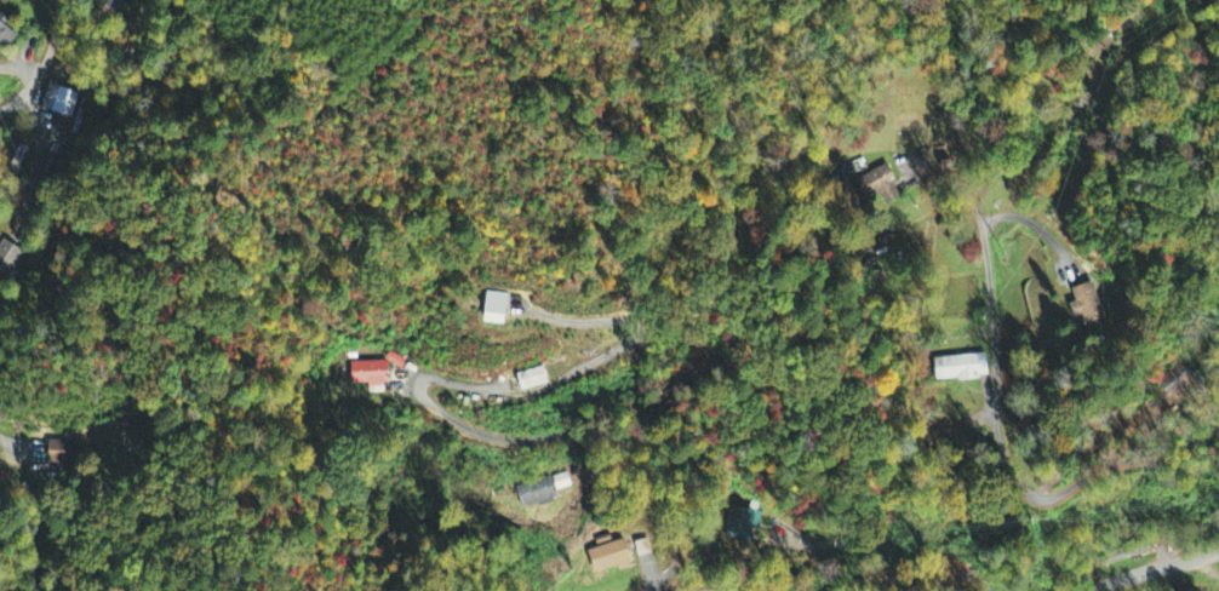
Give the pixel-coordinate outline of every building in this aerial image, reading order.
[(19,33),(0,22),(0,51),(7,55),(19,33)] [(79,94),(48,84),(40,110),(71,119),(79,94)] [(881,208),(903,200),(890,167),(868,175),(881,208)] [(1,287),(24,254),(6,242),(0,250),(0,286),(1,287)] [(1076,320),(1084,317),(1086,323),(1106,316),(1094,283),(1073,291),(1077,303),(1071,306),(1076,320)] [(486,325),(508,326),(509,295),(486,295),(486,325)] [(407,363),(396,359),(397,357),(389,354),(386,363),(405,370),(407,363)] [(987,355),(933,361),(936,384),(989,378),(987,355)] [(353,387),(390,386),(389,363),(352,364),(353,387)] [(523,393),(550,384),(545,367),(517,376),(523,393)] [(73,468),(74,443),(50,442),(49,467),(73,468)] [(516,490),(524,512),(559,501),(556,493),(572,488),(567,473),(516,490)] [(588,553),(596,575),(619,567),(621,573),(635,568),(625,540),(588,553)]
